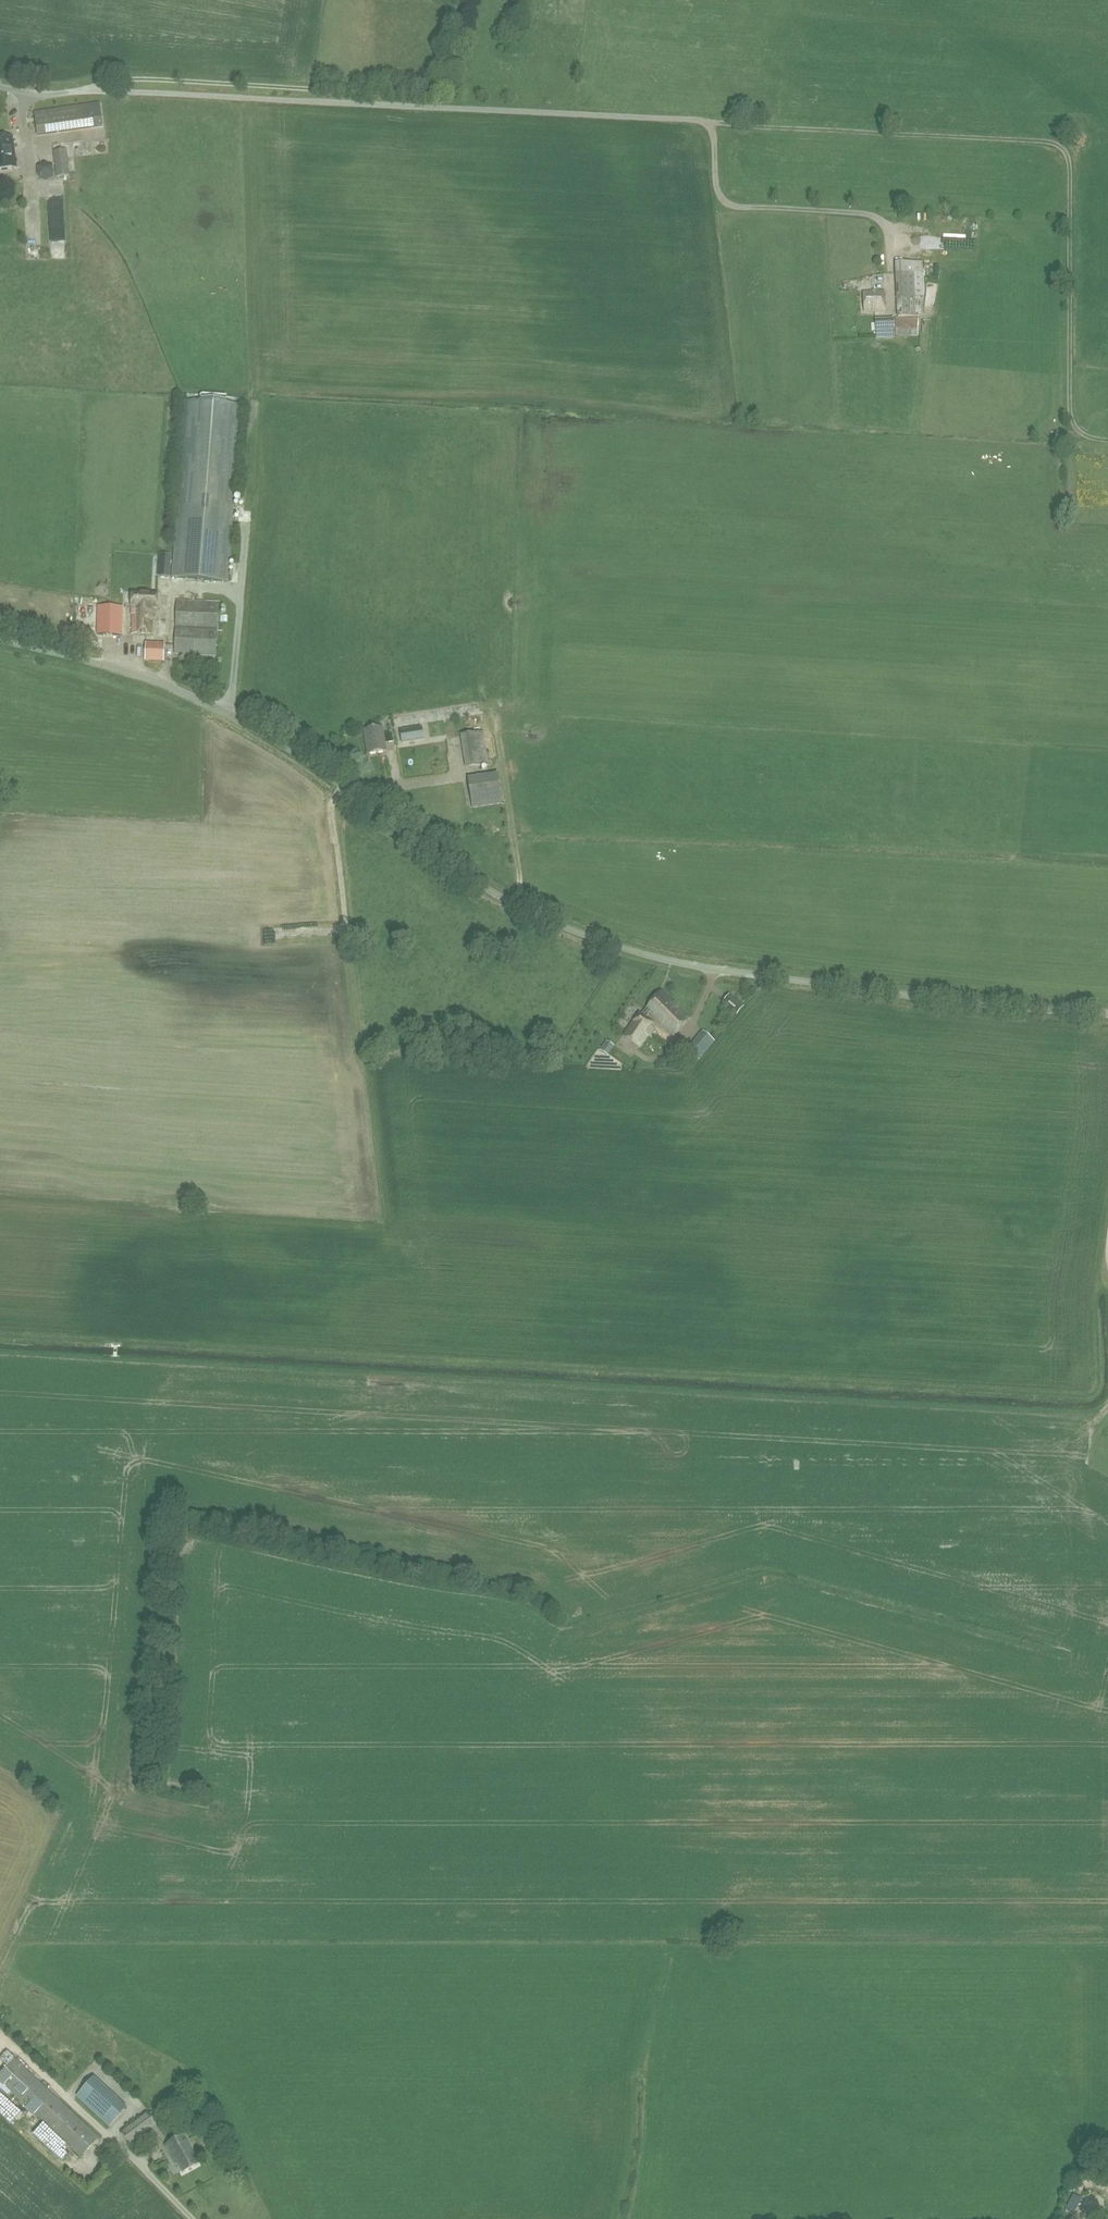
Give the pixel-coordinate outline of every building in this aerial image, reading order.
[(34,113),(38,136),(103,127),(99,104),(34,113)] [(0,139),(0,170),(16,168),(12,137),(0,139)] [(53,151),(56,177),(69,176),(66,150),(53,151)] [(36,166),(37,175),(45,180),(53,175),(52,166),(44,162),(36,166)] [(50,211),(63,212),(63,190),(50,189),(50,211)] [(49,227),(63,227),(63,214),(50,214),(49,227)] [(967,231),(966,245),(976,245),(976,231),(967,231)] [(64,234),(50,235),(51,251),(64,251),(64,234)] [(923,299),(922,273),(922,261),(900,262),(899,259),(895,259),(896,274),(897,300),(898,317),(921,316),(920,299),(923,299)] [(884,291),(863,292),(863,312),(884,311),(884,291)] [(895,335),(917,336),(917,319),(894,318),(894,320),(875,321),(876,337),(895,337),(895,335)] [(227,581),(240,407),(185,402),(172,577),(227,581)] [(157,595),(132,594),(131,608),(132,608),(131,634),(155,635),(156,609),(157,609),(157,595)] [(174,654),(215,656),(218,603),(177,601),(174,654)] [(98,606),(97,635),(122,635),(122,607),(98,606)] [(145,643),(145,660),(164,661),(164,643),(145,643)] [(393,742),(392,732),(391,726),(388,727),(389,733),(383,734),(381,727),(364,730),(368,754),(386,751),(384,744),(393,742)] [(415,728),(400,731),(402,744),(417,742),(415,728)] [(461,735),(466,768),(487,764),(482,731),(461,735)] [(393,771),(400,771),(398,742),(392,743),(393,771)] [(468,805),(498,797),(493,779),(463,786),(468,805)] [(305,874),(305,885),(322,884),(322,873),(305,874)] [(639,1047),(656,1024),(646,1017),(649,1014),(673,1037),(688,1019),(661,990),(640,1014),(638,1013),(622,1036),(639,1047)] [(723,1002),(735,1012),(737,1013),(743,1006),(741,1004),(730,995),(723,1002)] [(713,1041),(701,1031),(686,1049),(698,1059),(713,1041)] [(99,2138),(14,2058),(0,2073),(0,2082),(81,2158),(99,2138)] [(137,2069),(128,2072),(133,2085),(143,2081),(137,2069)] [(112,2073),(105,2079),(123,2104),(131,2098),(112,2073)] [(92,2081),(77,2096),(109,2127),(124,2111),(92,2081)] [(147,2112),(121,2132),(129,2144),(156,2124),(147,2112)] [(1014,2128),(1010,2137),(1023,2142),(1027,2133),(1014,2128)] [(61,2152),(67,2147),(52,2132),(47,2137),(61,2152)] [(197,2165),(192,2155),(196,2153),(185,2134),(164,2145),(175,2165),(178,2163),(183,2173),(197,2165)] [(81,2179),(84,2172),(77,2169),(75,2176),(81,2179)]
